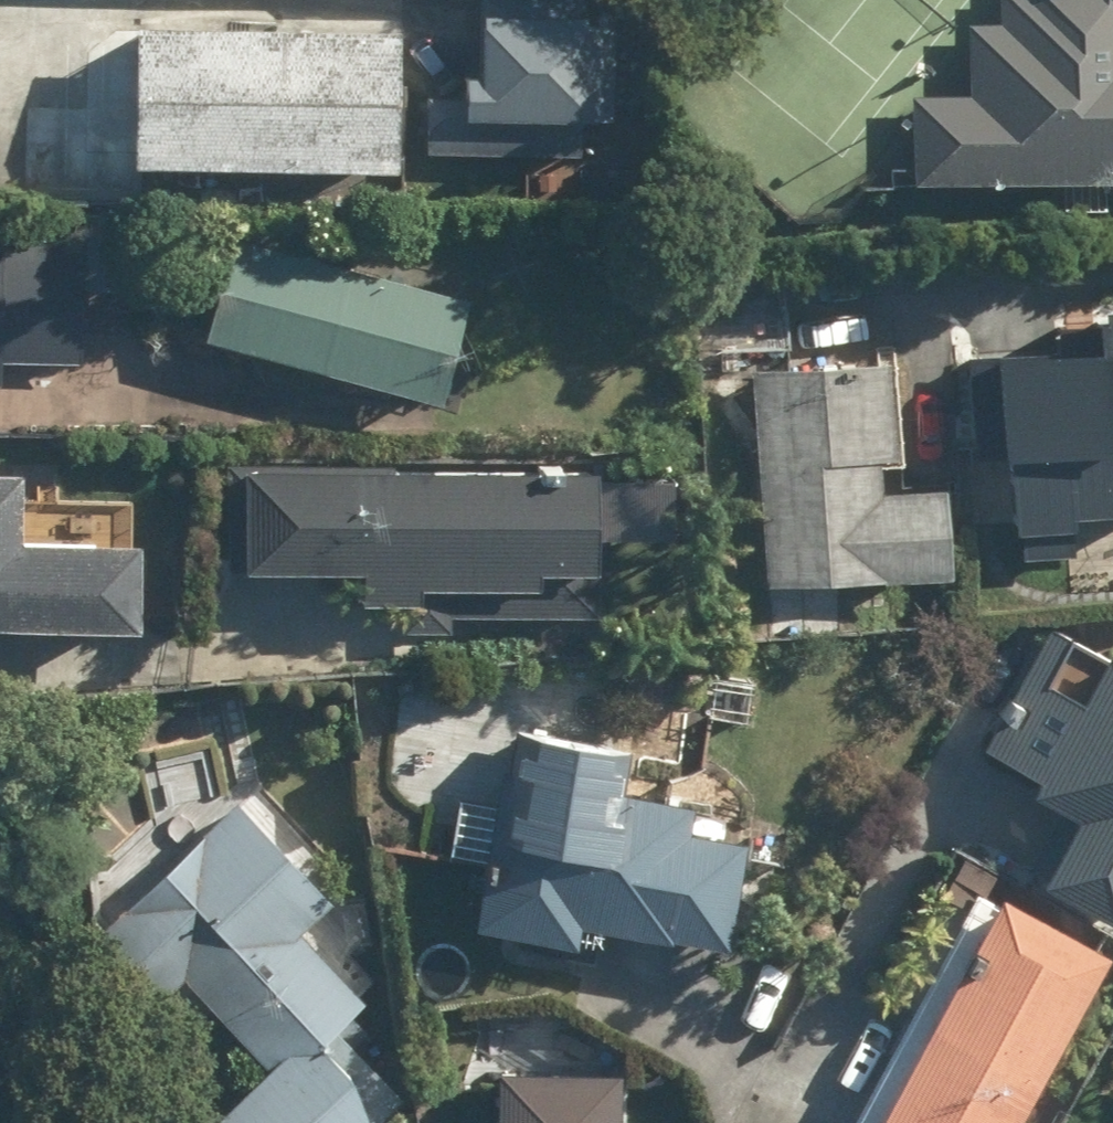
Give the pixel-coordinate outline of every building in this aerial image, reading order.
[(562,0),(475,0),(470,94),(431,92),(428,155),(571,163),(572,140),(600,141),(605,49),(579,48),(582,1),(562,0)] [(996,31),(959,29),(955,101),(911,99),(907,182),(1112,192),(1112,0),(998,0),(996,31)] [(378,44),(123,37),(119,182),(374,189),(378,44)] [(460,300),(227,238),(197,352),(430,413),(460,300)] [(4,392),(5,366),(68,368),(71,262),(0,260),(0,392),(4,392)] [(1097,317),(1084,337),(1001,342),(1014,449),(1037,458),(1030,544),(1104,551),(1102,501),(1112,501),(1112,298),(1097,317)] [(887,468),(883,370),(750,375),(757,595),(936,589),(933,498),(873,500),(871,468),(887,468)] [(409,616),(410,593),(525,598),(526,581),(577,584),(582,480),(238,464),(232,584),(345,590),(344,613),(409,616)] [(0,472),(0,628),(127,631),(131,504),(50,501),(49,547),(8,546),(11,473),(0,472)] [(1071,716),(1042,701),(1073,643),(1038,625),(959,775),(1052,824),(1017,890),(1104,937),(1112,920),(1112,666),(1101,660),(1071,716)] [(604,759),(503,744),(475,940),(563,953),(564,941),(712,963),(730,843),(688,837),(693,804),(599,791),(604,759)] [(237,803),(81,935),(140,1004),(170,978),(263,1088),(222,1122),(364,1122),(306,1054),(358,1009),(294,933),(325,907),(237,803)] [(949,852),(928,893),(962,910),(851,1122),(1001,1122),(1087,957),(986,905),(999,878),(949,852)] [(471,1080),(470,1122),(607,1122),(608,1083),(471,1080)]
